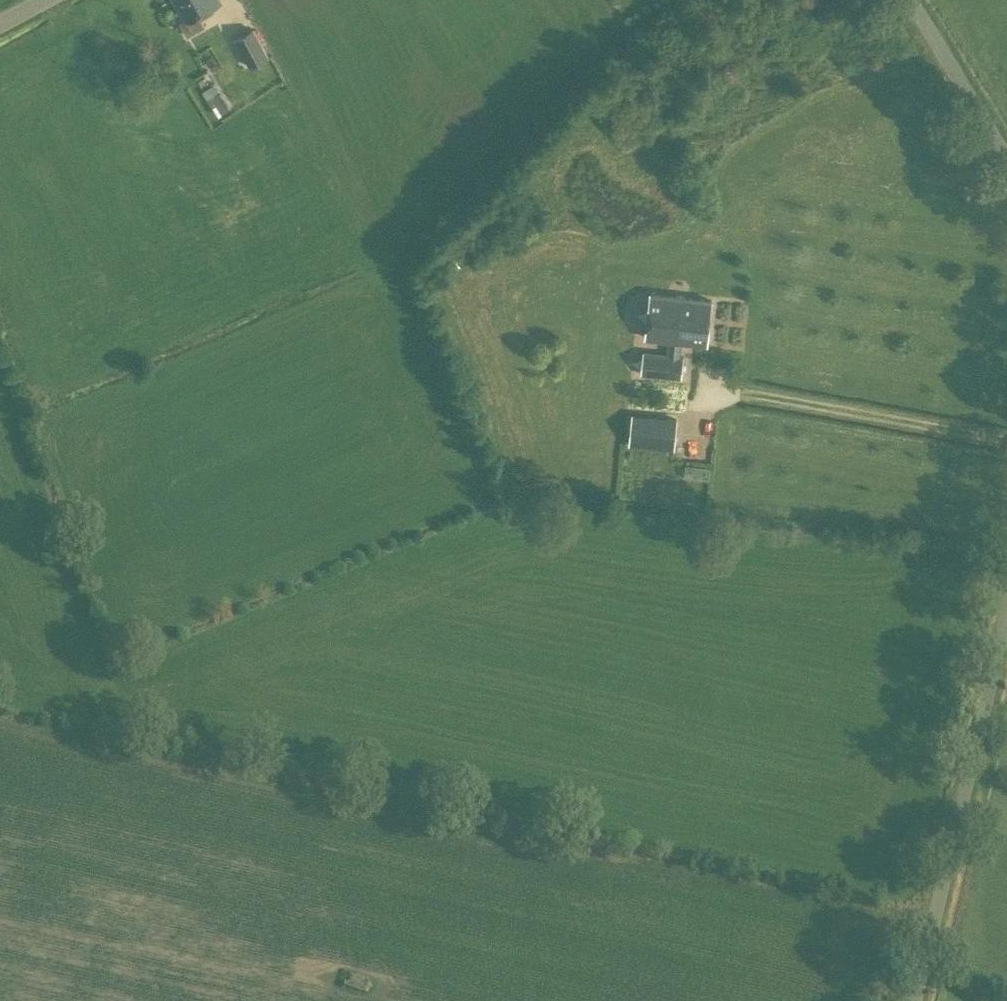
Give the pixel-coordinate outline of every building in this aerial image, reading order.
[(199,15),(222,1),(222,0),(174,0),(185,19),(180,21),(188,35),(205,26),(199,15)] [(253,28),(235,38),(251,66),(268,57),(253,28)] [(229,108),(213,84),(202,92),(218,116),(229,108)] [(712,300),(650,293),(645,337),(707,344),(712,300)] [(629,446),(674,450),(677,419),(632,415),(629,446)]
